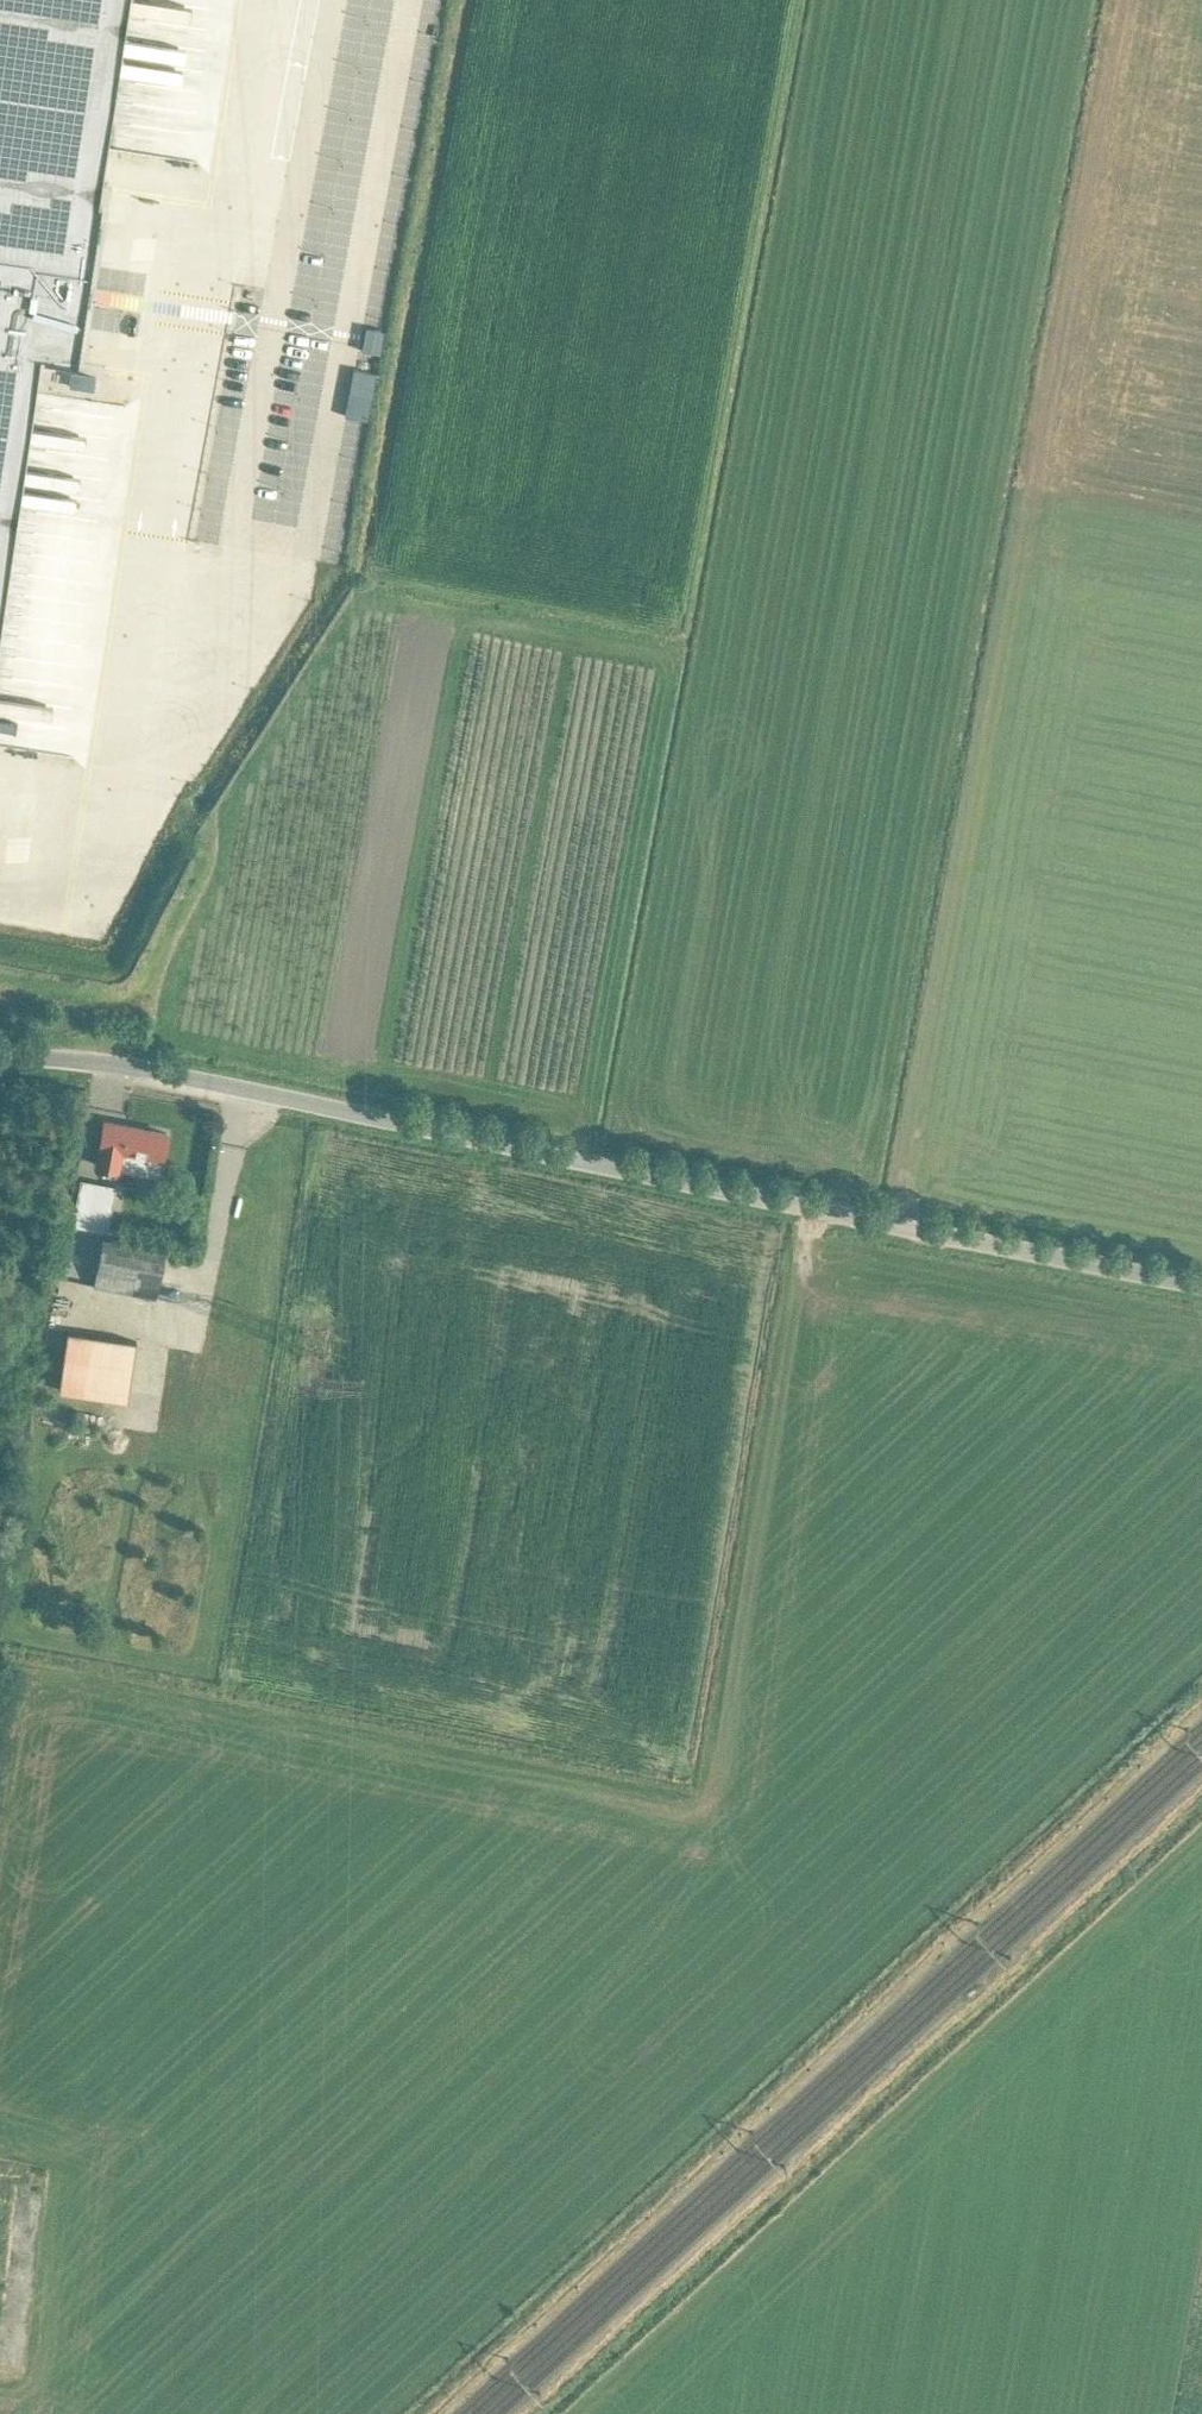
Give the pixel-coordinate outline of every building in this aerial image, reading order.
[(40,347),(75,353),(82,305),(85,288),(92,240),(80,238),(83,222),(94,224),(99,193),(98,193),(126,0),(0,0),(0,613),(40,347)] [(235,615),(238,557),(217,556),(214,614),(235,615)] [(167,1133),(105,1121),(97,1164),(157,1176),(167,1133)] [(98,1185),(82,1183),(77,1182),(70,1224),(91,1228),(98,1185)] [(103,1239),(94,1285),(155,1297),(163,1250),(103,1239)] [(59,1389),(83,1393),(128,1399),(135,1343),(92,1336),(69,1332),(59,1389)]
